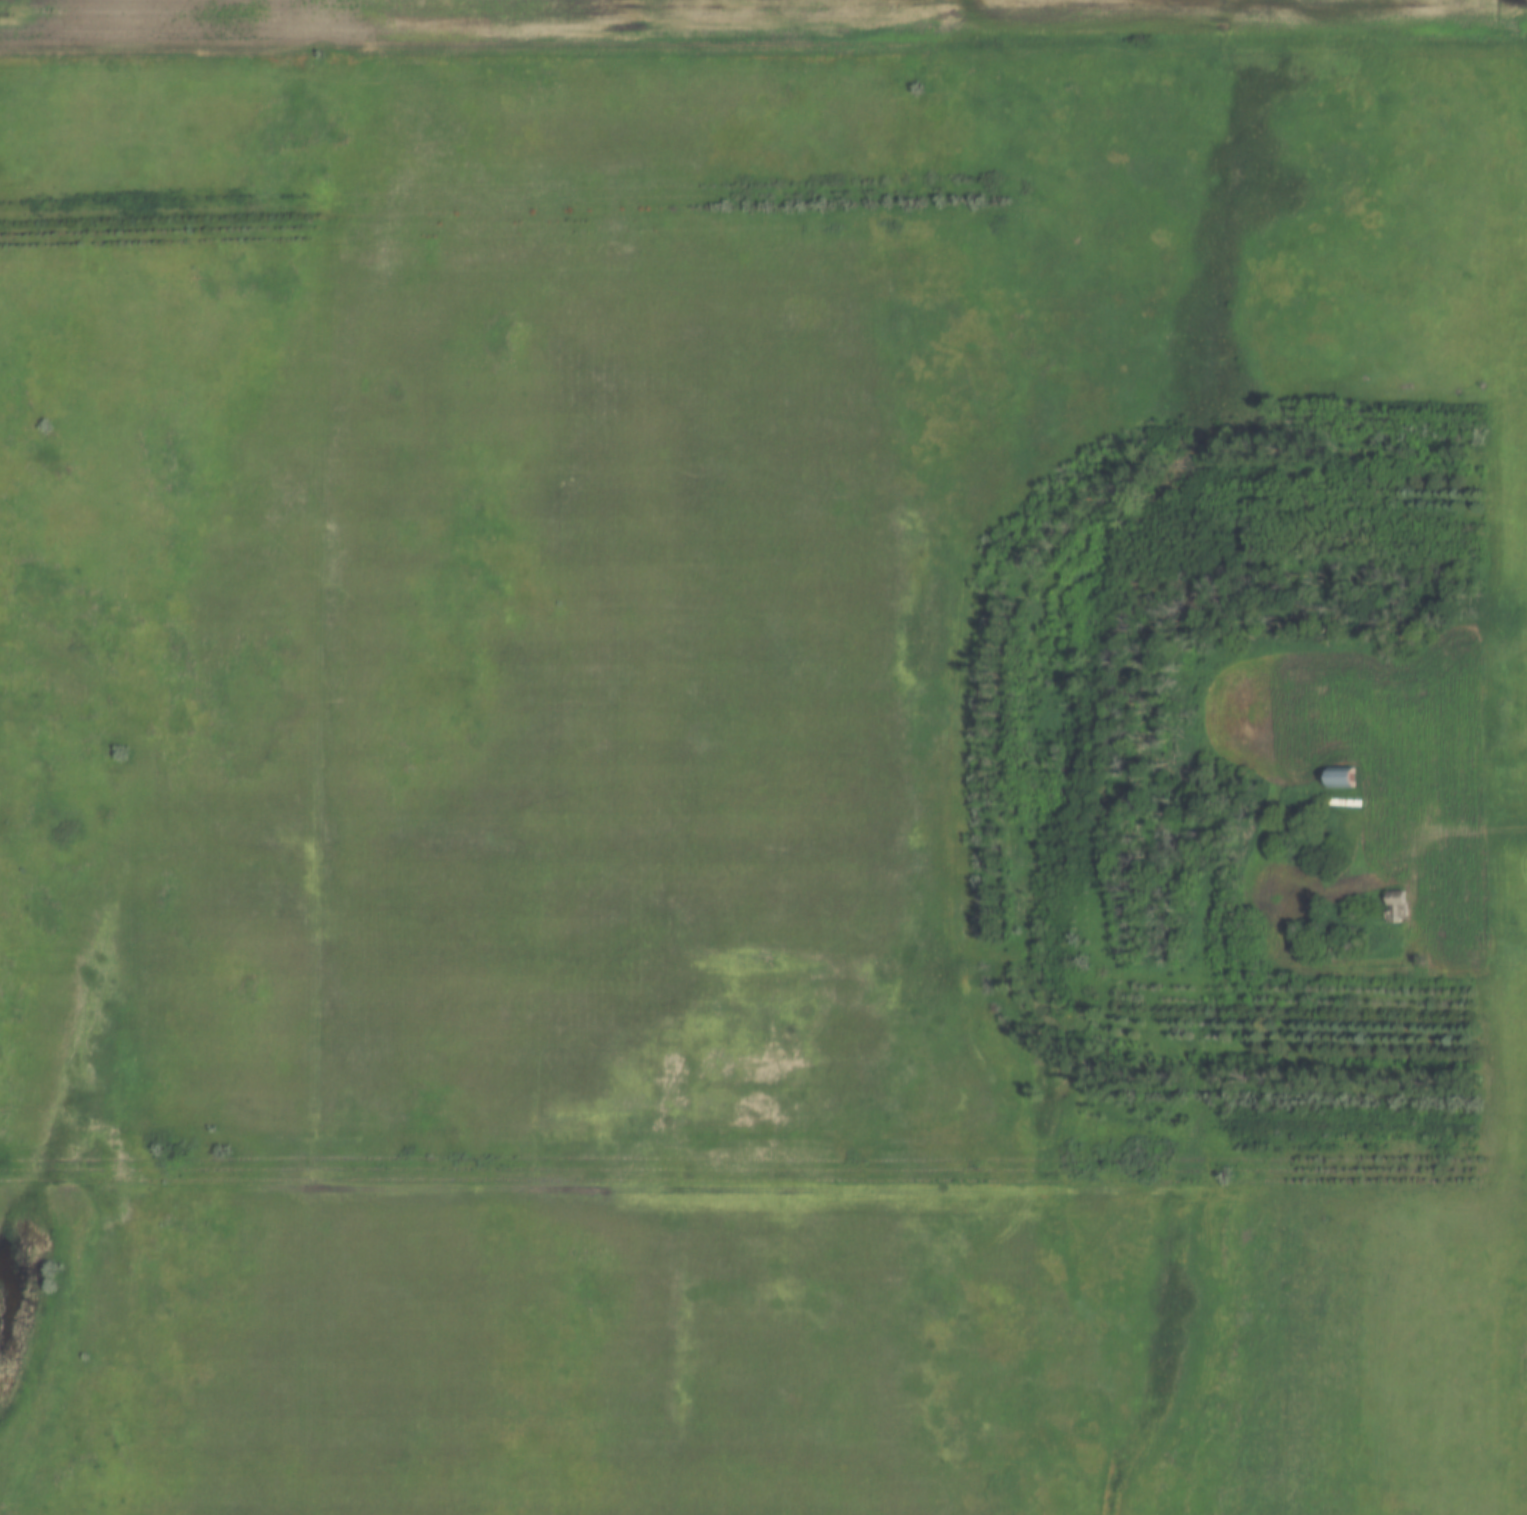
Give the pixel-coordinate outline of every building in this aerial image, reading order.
[(1331,787),(1360,787),(1360,767),(1331,767),(1331,787)] [(1407,890),(1387,890),(1387,923),(1407,923),(1407,890)]
